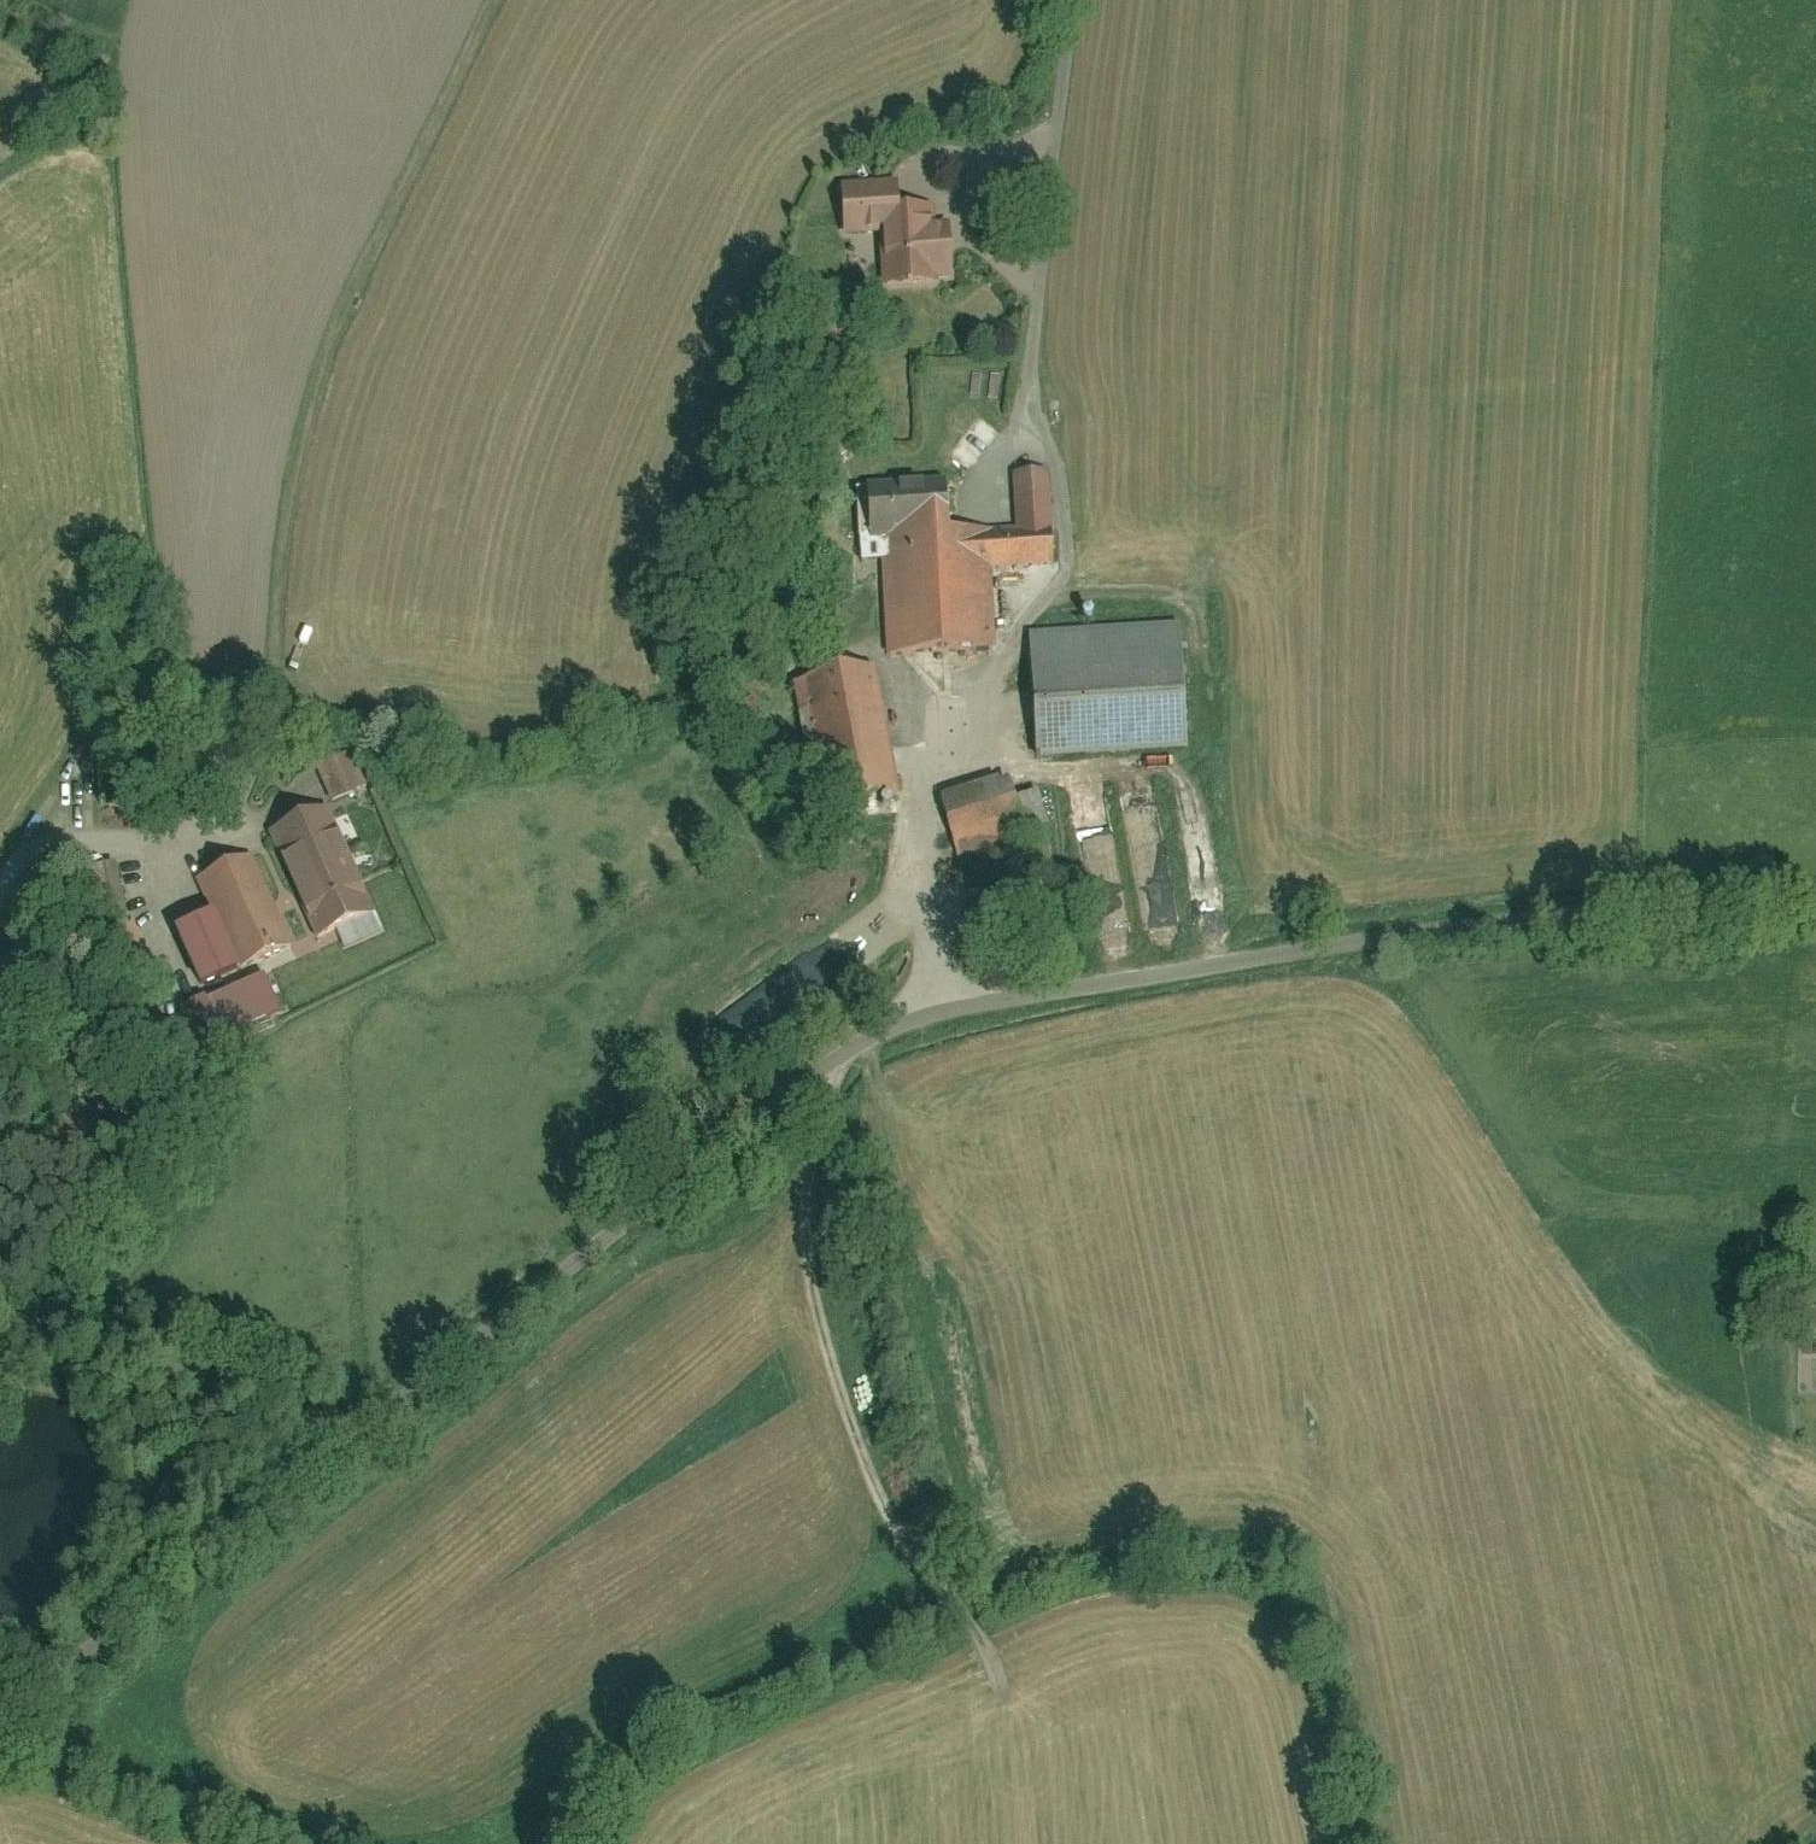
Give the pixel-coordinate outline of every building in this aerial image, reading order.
[(941,233),(940,189),(854,190),(854,232),(891,231),(892,288),(943,288),(943,282),(960,282),(960,233),(941,233)] [(858,551),(889,550),(892,655),(998,651),(995,571),(1060,569),(1060,554),(1057,478),(1019,479),(1020,527),(966,529),(964,489),(856,493),(858,551)] [(1181,628),(1029,638),(1037,763),(1189,753),(1181,628)] [(881,672),(799,687),(821,811),(903,797),(881,672)] [(947,795),(959,852),(1031,838),(1020,780),(947,795)] [(323,811),(264,842),(318,945),(377,915),(323,811)] [(250,865),(202,888),(244,976),(292,953),(250,865)]
